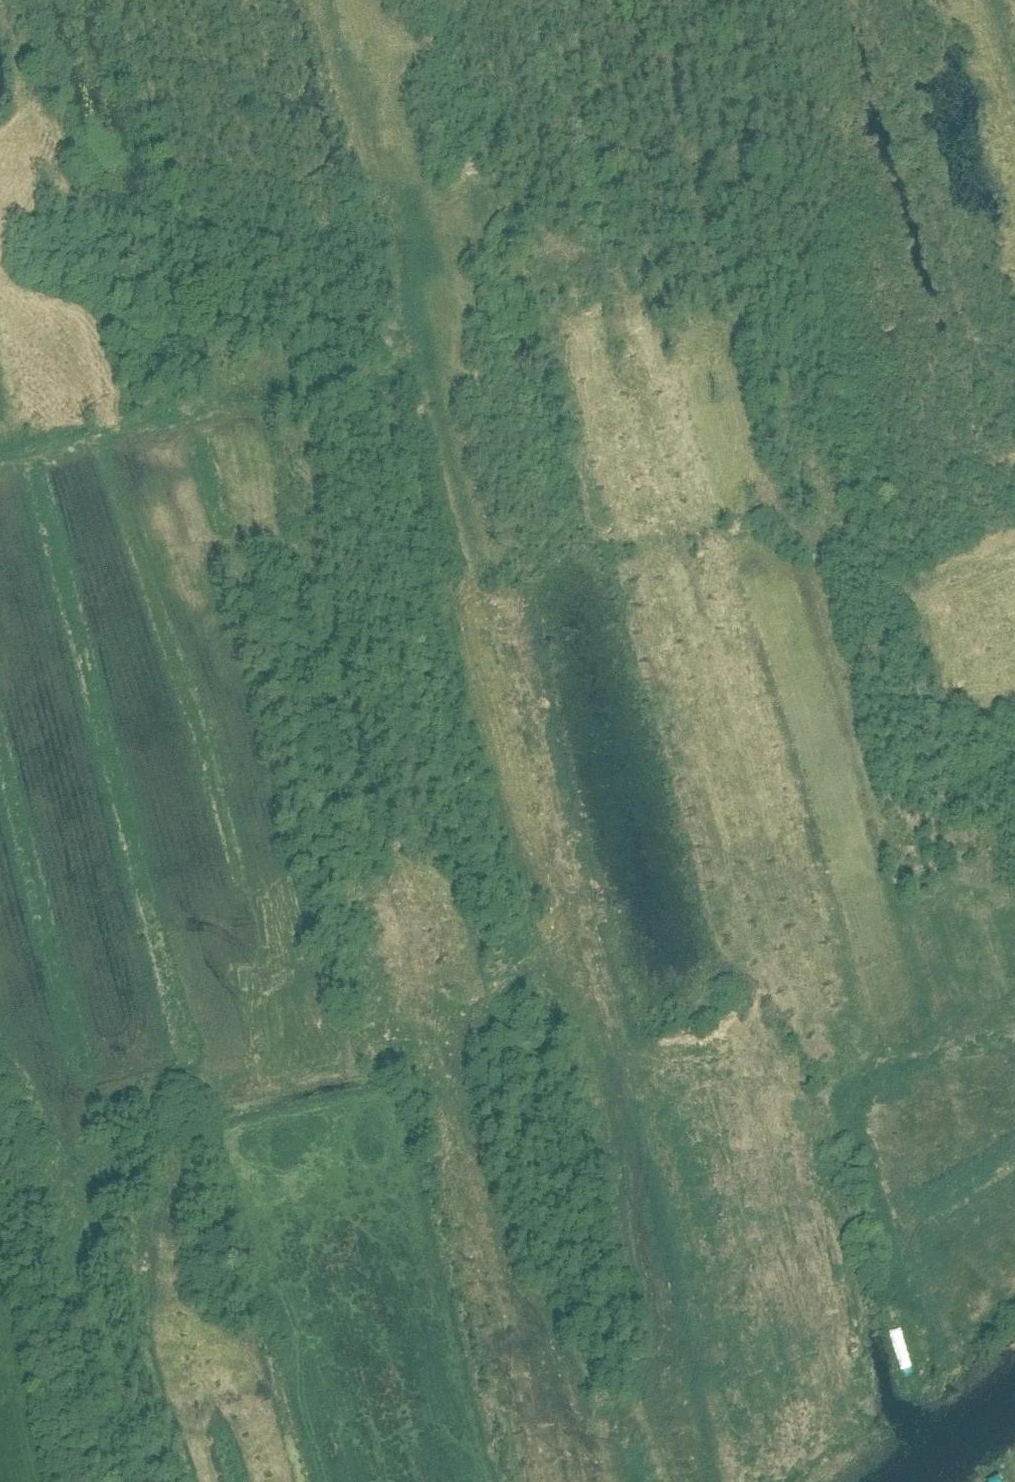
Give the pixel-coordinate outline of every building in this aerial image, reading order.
[(882,1310),(902,1381),(914,1377),(895,1307),(882,1310)]
